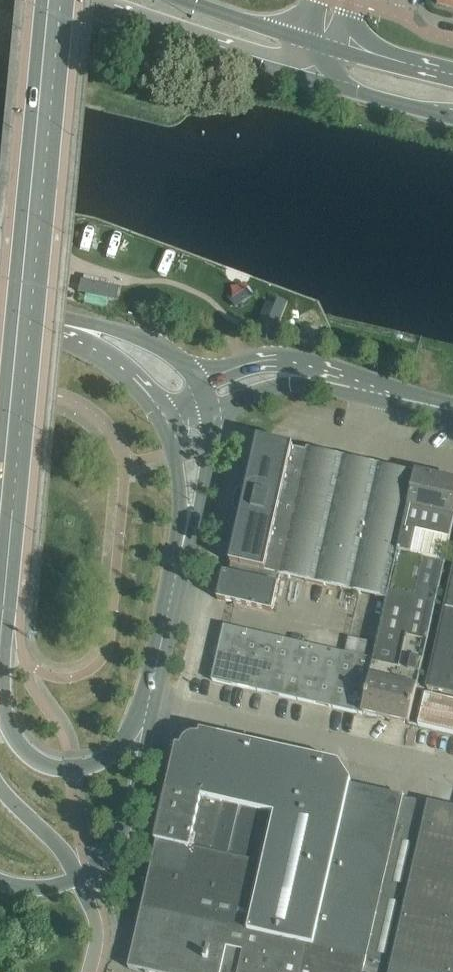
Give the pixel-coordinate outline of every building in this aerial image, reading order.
[(80,279),(78,291),(111,298),(114,286),(82,280),(80,279)] [(266,302),(257,324),(267,328),(269,322),(274,324),(279,326),(288,302),(278,298),(275,305),(266,302)] [(232,564),(265,571),(293,448),(293,446),(258,438),(247,489),(242,488),(242,489),(242,490),(242,492),(241,493),(240,494),(239,494),(237,504),(237,505),(237,506),(238,507),(238,508),(239,509),(240,510),(242,510),(230,563),(232,564)] [(343,456),(311,449),(307,448),(306,451),(293,448),(265,571),(281,574),(280,576),(283,576),(315,583),(343,456)] [(315,583),(350,591),(378,464),(343,456),(315,583)] [(350,591),(388,600),(416,473),(378,464),(350,591)] [(452,527),(452,481),(416,473),(388,600),(434,610),(452,527)] [(265,571),(232,564),(230,573),(223,572),(217,599),(272,612),(280,576),(281,574),(265,571)] [(428,689),(452,694),(452,577),(428,689)] [(409,724),(434,610),(388,600),(375,660),(362,713),(409,724)] [(362,713),(375,660),(224,626),(212,680),(362,714),(362,713)] [(316,634),(315,645),(337,647),(338,637),(316,634)] [(419,726),(452,734),(452,701),(427,695),(419,726)] [(181,747),(177,746),(167,790),(202,798),(205,799),(223,803),(274,815),(261,872),(280,876),(406,904),(452,915),(452,808),(429,803),(428,804),(403,798),(403,797),(350,786),(350,782),(339,762),(201,731),(200,736),(198,735),(196,735),(193,735),(191,736),(189,737),(187,738),(185,740),(183,742),(182,744),(181,747)] [(190,849),(202,798),(167,790),(155,841),(190,849)] [(156,848),(261,872),(274,815),(223,803),(205,799),(202,798),(190,849),(155,841),(154,847),(156,848)] [(261,872),(156,848),(154,847),(127,968),(146,971),(259,971),(280,876),(261,872)] [(406,904),(280,876),(259,971),(391,971),(406,904)] [(406,904),(391,971),(452,971),(452,915),(406,904)]
